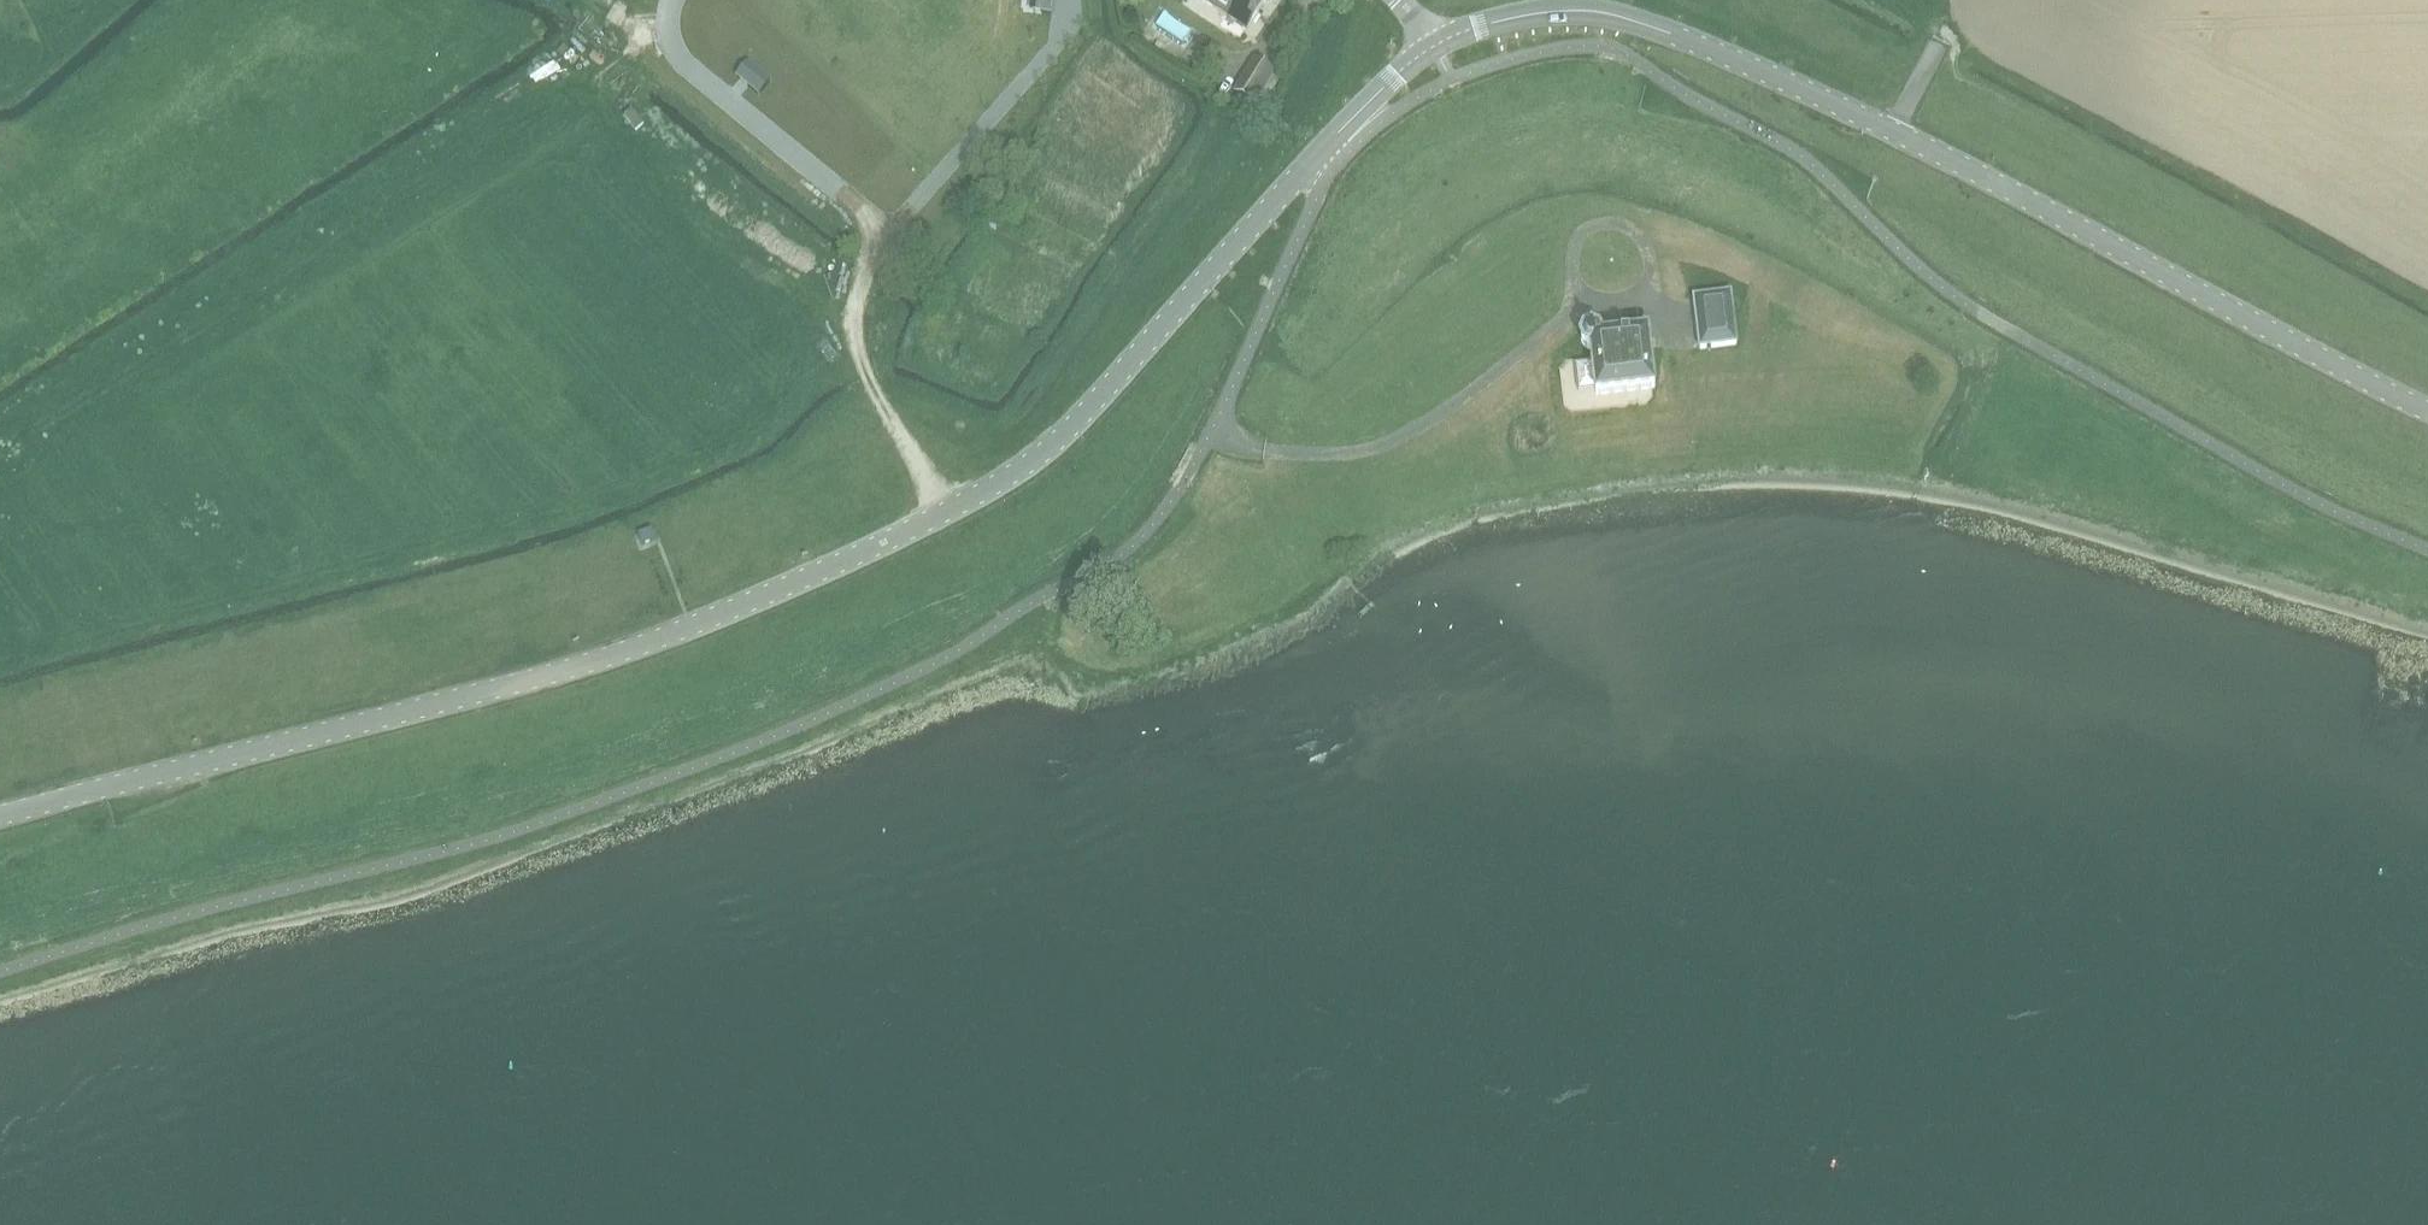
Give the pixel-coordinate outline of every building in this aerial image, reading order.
[(1227,15),(1229,12),(1249,24),(1247,28),(1248,29),(1267,0),(1203,0),(1227,15)] [(1256,61),(1236,93),(1253,105),(1274,72),(1256,61)] [(1695,298),(1701,349),(1737,344),(1731,294),(1695,298)] [(1592,349),(1593,358),(1594,364),(1577,366),(1580,392),(1597,390),(1597,394),(1653,388),(1653,389),(1655,388),(1649,332),(1603,337),(1603,336),(1602,335),(1602,333),(1601,332),(1599,330),(1597,329),(1595,328),(1593,328),(1591,328),(1589,329),(1586,331),(1585,332),(1584,333),(1583,335),(1582,336),(1582,337),(1582,338),(1582,340),(1582,341),(1583,343),(1584,344),(1585,346),(1587,348),(1589,348),(1590,349),(1592,349)] [(685,590),(678,593),(680,599),(687,597),(685,590)]
